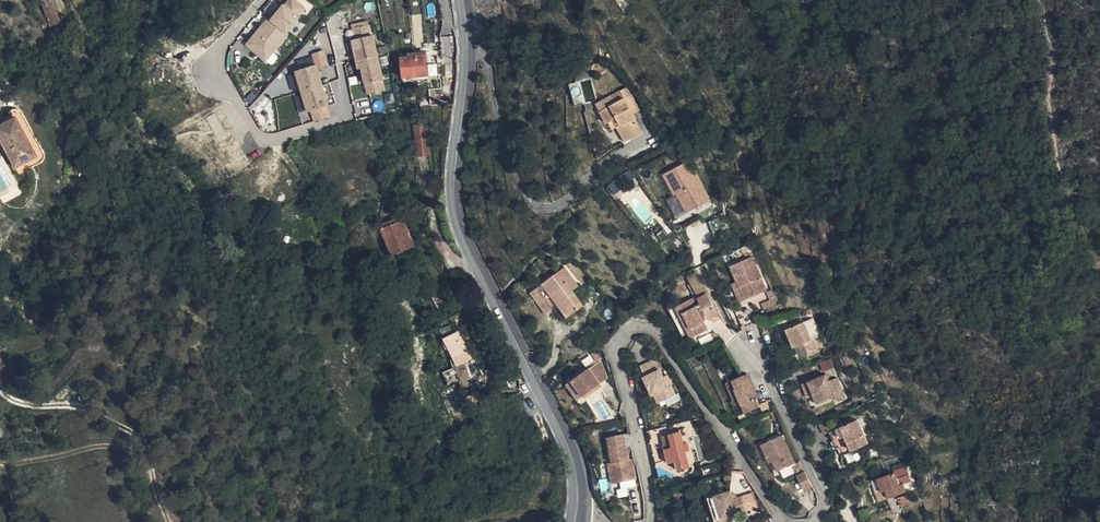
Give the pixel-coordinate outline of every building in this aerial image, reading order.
[(65,26),(53,0),(48,0),(43,2),(50,21),(54,31),(57,30),(65,26)] [(312,6),(305,0),(284,0),(245,45),(264,62),(312,6)] [(621,9),(627,5),(624,0),(616,0),(621,9)] [(48,34),(54,31),(50,21),(45,24),(46,28),(48,34)] [(349,25),(362,95),(384,91),(371,21),(349,25)] [(62,41),(57,30),(54,31),(48,34),(54,46),(62,41)] [(294,70),(309,123),(331,117),(318,68),(328,65),(324,50),(310,53),(314,65),(294,70)] [(435,80),(434,57),(405,59),(406,80),(435,80)] [(590,113),(585,90),(575,92),(580,116),(590,113)] [(632,97),(625,100),(628,107),(603,120),(609,131),(617,128),(630,150),(647,142),(637,123),(644,121),(632,97)] [(628,107),(625,100),(599,113),(603,120),(628,107)] [(14,105),(15,108),(36,148),(25,153),(29,161),(40,155),(43,144),(23,105),(12,101),(14,105)] [(0,117),(0,132),(18,166),(29,161),(25,153),(36,148),(15,108),(0,117)] [(413,125),(415,157),(428,156),(426,125),(413,125)] [(690,160),(661,174),(673,198),(667,201),(675,219),(710,202),(690,160)] [(408,223),(389,234),(402,257),(421,248),(408,223)] [(775,290),(760,257),(739,266),(753,299),(775,290)] [(584,288),(570,269),(534,296),(550,317),(564,308),(572,320),(589,308),(578,293),(584,288)] [(726,315),(715,295),(705,300),(716,320),(726,315)] [(682,307),(695,330),(700,327),(705,335),(716,329),(700,297),(682,307)] [(766,324),(758,304),(743,310),(750,329),(766,324)] [(800,348),(804,347),(809,344),(814,354),(824,350),(821,340),(818,341),(811,323),(793,330),(800,348)] [(700,327),(695,330),(699,338),(705,335),(700,327)] [(471,352),(463,335),(449,342),(456,359),(471,352)] [(809,344),(804,347),(809,357),(814,354),(809,344)] [(647,365),(652,376),(665,370),(660,359),(647,365)] [(612,382),(605,363),(576,380),(585,397),(612,382)] [(456,373),(464,388),(474,383),(466,368),(456,373)] [(665,370),(652,376),(649,377),(658,395),(666,391),(671,400),(681,395),(677,385),(673,387),(665,370)] [(755,374),(740,379),(745,390),(743,392),(746,400),(749,407),(753,405),(757,413),(768,408),(755,374)] [(831,377),(814,385),(819,397),(822,395),(828,407),(840,401),(842,406),(850,400),(842,381),(835,384),(831,377)] [(745,390),(740,379),(733,382),(741,402),(746,400),(743,392),(745,390)] [(585,397),(576,380),(570,384),(578,400),(585,397)] [(819,397),(814,385),(809,387),(814,399),(819,397)] [(666,391),(658,395),(662,404),(671,400),(666,391)] [(822,395),(819,397),(824,408),(828,407),(822,395)] [(752,414),(757,413),(753,405),(749,407),(752,414)] [(863,423),(838,432),(845,449),(853,446),(858,444),(862,451),(874,447),(863,423)] [(676,446),(670,447),(670,449),(673,462),(679,461),(680,469),(693,466),(684,432),(673,434),(676,446)] [(845,449),(838,432),(834,434),(841,452),(845,449)] [(628,435),(613,439),(615,449),(619,465),(622,465),(626,486),(642,482),(637,461),(634,462),(628,435)] [(670,449),(670,447),(667,435),(653,438),(657,452),(670,449)] [(786,476),(802,469),(799,462),(789,441),(768,451),(773,462),(778,460),(786,476)] [(799,462),(802,469),(804,474),(810,470),(804,460),(799,462)] [(896,476),(886,479),(889,492),(883,494),(886,503),(914,494),(911,485),(906,487),(902,471),(906,469),(904,460),(893,463),(896,476)] [(620,487),(626,486),(622,465),(619,465),(614,467),(620,487)] [(810,470),(804,474),(811,488),(819,483),(813,469),(810,470)] [(889,492),(886,479),(879,480),(883,494),(889,492)] [(735,491),(718,496),(724,518),(748,511),(744,497),(737,499),(735,491)] [(756,494),(744,497),(748,511),(761,508),(756,494)] [(724,518),(718,496),(711,498),(716,521),(724,518)] [(490,506),(463,502),(463,508),(490,511),(490,506)] [(892,521),(889,514),(886,505),(862,512),(866,521),(887,521),(892,521)] [(889,514),(892,521),(903,517),(900,511),(889,514)]
